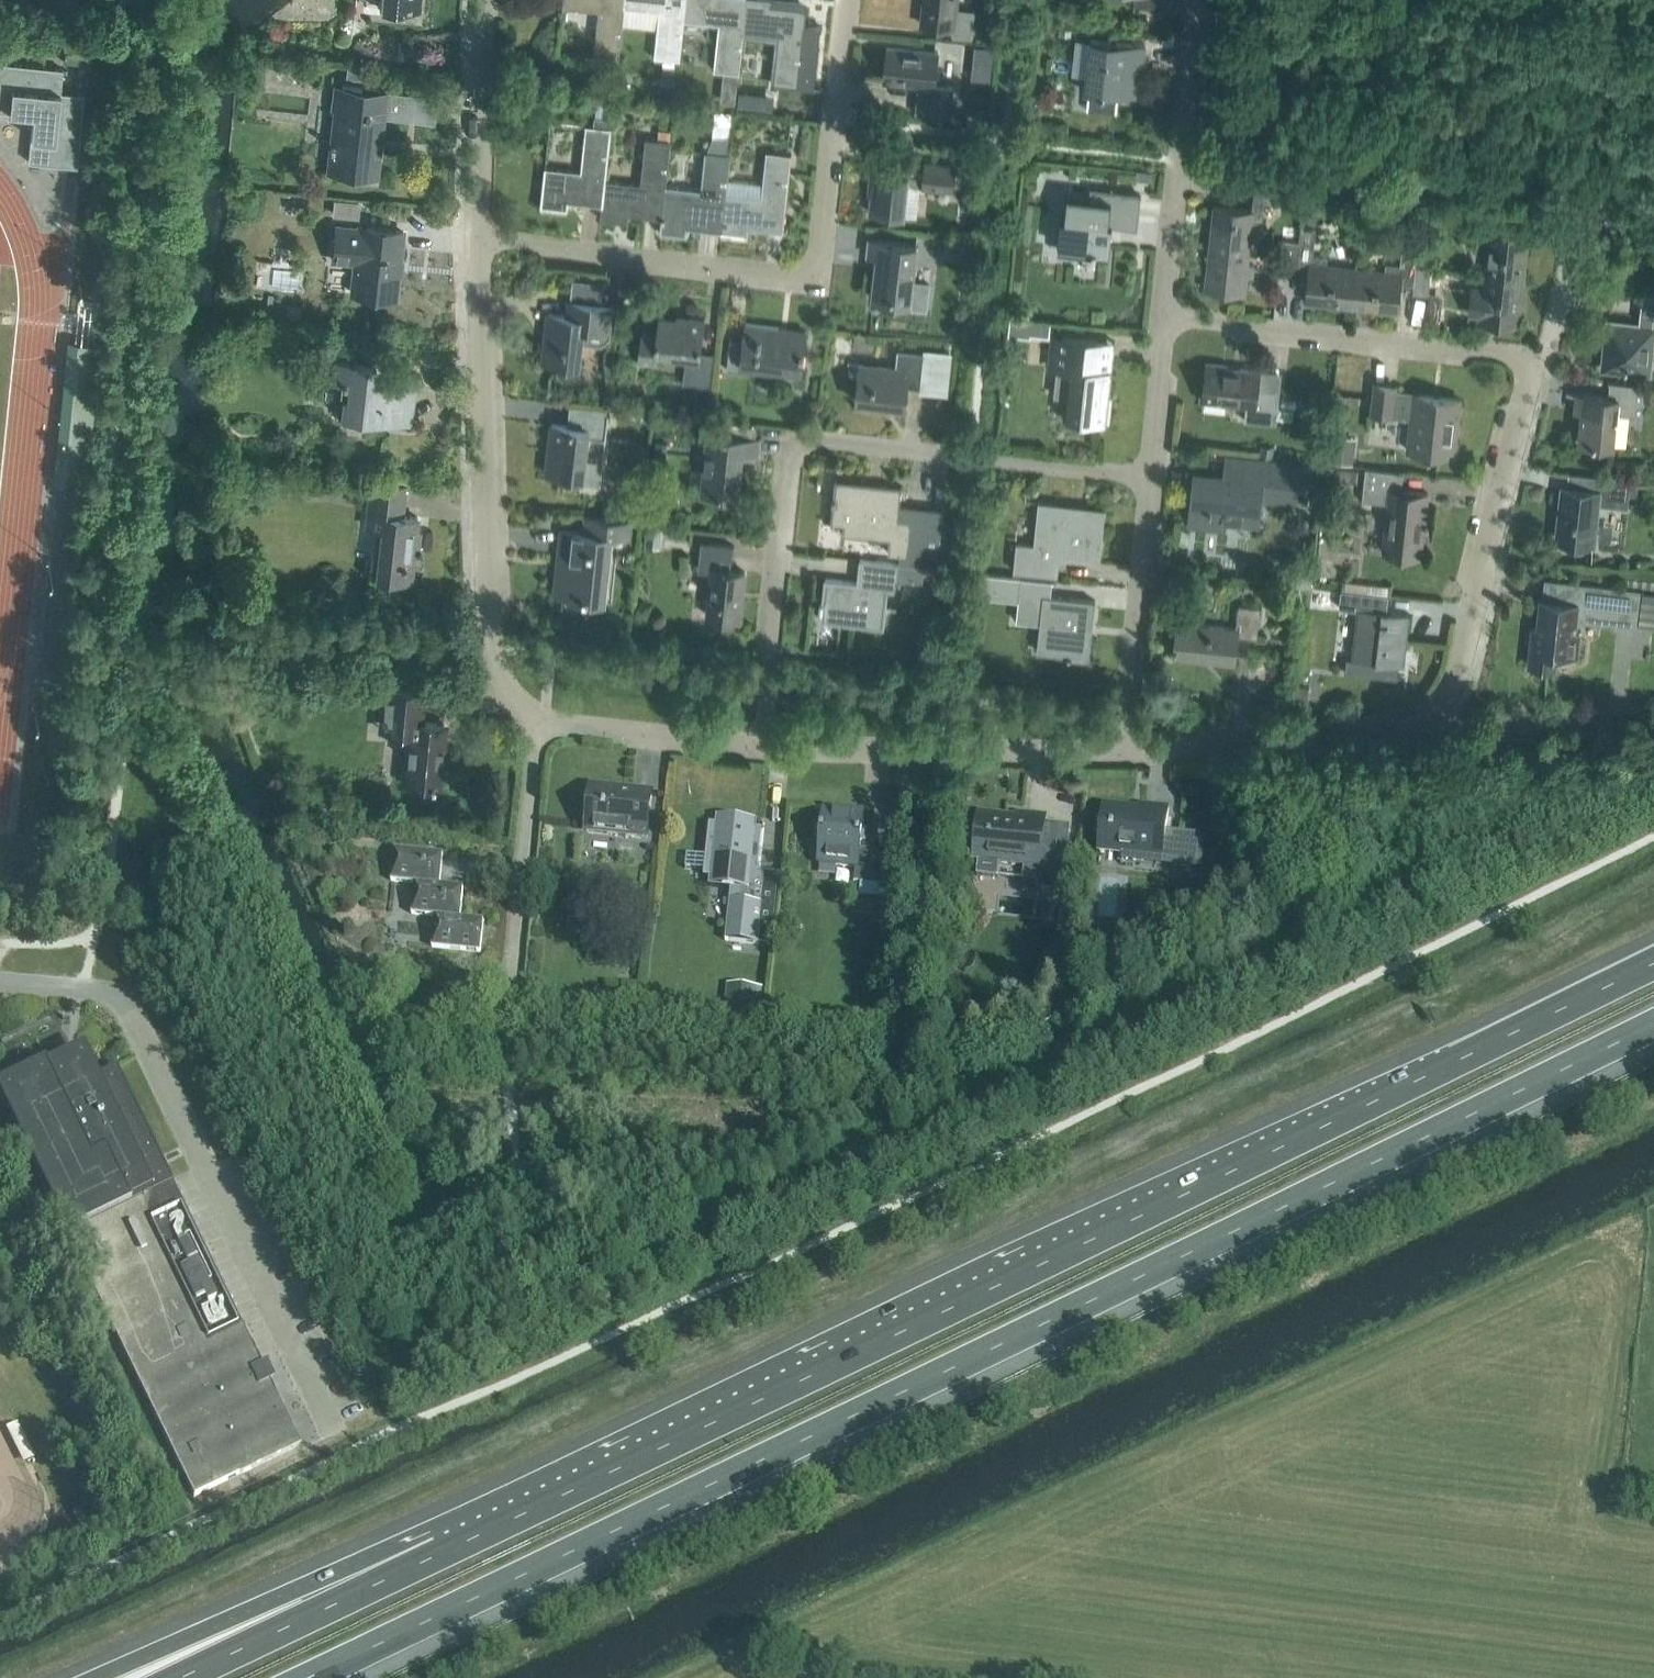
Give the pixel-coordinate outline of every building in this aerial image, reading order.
[(145,0),(132,0),(131,8),(145,9),(145,0)] [(420,0),(385,0),(384,9),(419,12),(420,0)] [(625,7),(624,7),(625,0),(563,0),(563,7),(599,11),(594,58),(619,60),(625,7)] [(684,20),(686,0),(625,0),(624,7),(625,7),(660,10),(655,57),(680,60),(684,20)] [(744,33),(743,33),(747,0),(686,0),(684,20),(720,24),(715,70),(724,71),(738,73),(740,73),(744,33)] [(808,8),(773,4),(773,0),(747,0),(743,33),(744,33),(779,36),(775,83),(799,86),(808,8)] [(921,23),(954,27),(953,36),(972,38),(975,10),(957,8),(958,0),(923,0),(921,23)] [(1060,26),(1059,35),(1070,36),(1071,26),(1060,26)] [(63,47),(87,51),(89,52),(91,39),(65,34),(65,36),(63,47)] [(1138,64),(1143,65),(1145,45),(1091,39),(1085,91),(1135,97),(1138,64)] [(918,84),(917,98),(915,112),(951,116),(954,87),(935,85),(939,52),(888,46),(884,81),(918,84)] [(0,62),(0,111),(33,114),(28,161),(77,165),(84,94),(60,91),(62,68),(0,62)] [(364,65),(345,63),(344,75),(362,77),(364,65)] [(660,78),(673,79),(674,65),(661,64),(660,78)] [(737,90),(738,73),(724,71),(722,89),(737,90)] [(411,119),(414,93),(333,84),(330,109),(335,109),(328,169),(376,174),(379,147),(375,147),(378,116),(411,119)] [(751,108),(753,93),(740,91),(738,106),(751,108)] [(594,125),(612,127),(613,117),(595,115),(594,125)] [(791,130),(799,130),(800,122),(791,121),(791,130)] [(605,180),(606,180),(612,127),(587,124),(582,171),(545,167),(541,206),(568,208),(569,200),(602,204),(603,204),(605,180)] [(670,140),(671,133),(659,132),(658,139),(670,140)] [(665,194),(671,140),(647,137),(641,184),(606,180),(605,180),(603,204),(602,204),(601,219),(627,222),(628,214),(662,217),(665,194)] [(714,142),(713,151),(729,153),(730,144),(714,142)] [(726,194),(731,153),(729,153),(713,151),(706,151),(701,198),(665,194),(662,217),(660,232),(687,235),(688,228),(722,232),(726,194)] [(783,232),(792,153),(767,151),(762,198),(726,194),(722,232),(748,235),(749,228),(783,232)] [(916,216),(920,186),(953,190),(956,164),(926,161),(925,169),(874,163),(869,211),(916,216)] [(1152,173),(1136,171),(1135,179),(1151,181),(1152,173)] [(1212,206),(1208,249),(1249,254),(1252,223),(1262,224),(1264,202),(1285,204),(1287,188),(1255,185),(1252,210),(1212,206)] [(1136,225),(1140,193),(1089,188),(1089,198),(1067,196),(1066,209),(1066,216),(1062,216),(1059,246),(1108,251),(1111,222),(1136,225)] [(357,218),(360,201),(334,198),(332,215),(357,218)] [(1316,222),(1318,207),(1307,206),(1306,221),(1316,222)] [(1461,228),(1479,230),(1477,244),(1485,245),(1482,274),(1526,278),(1531,234),(1500,231),(1502,212),(1463,208),(1461,228)] [(395,297),(403,231),(359,226),(359,228),(337,225),(333,259),(355,262),(351,292),(395,297)] [(1313,255),(1314,243),(1316,230),(1300,228),(1299,242),(1295,272),(1310,274),(1307,304),(1351,309),(1355,269),(1326,266),(1327,257),(1313,255)] [(873,298),(910,302),(910,308),(927,310),(930,282),(913,280),(917,244),(870,238),(868,254),(878,256),(873,298)] [(1295,272),(1299,242),(1282,240),(1278,270),(1295,272)] [(1255,264),(1247,264),(1249,254),(1208,249),(1204,289),(1245,293),(1246,276),(1254,277),(1255,264)] [(1414,285),(1416,263),(1417,254),(1401,253),(1400,265),(1386,263),(1385,273),(1355,269),(1351,309),(1396,314),(1399,283),(1414,285)] [(1417,254),(1416,263),(1431,264),(1432,256),(1417,254)] [(1431,264),(1416,263),(1414,285),(1413,293),(1428,295),(1431,264)] [(1521,323),(1526,278),(1482,274),(1481,286),(1472,285),(1469,315),(1477,316),(1477,318),(1521,323)] [(610,331),(613,307),(599,305),(602,285),(573,281),(569,315),(548,313),(543,361),(579,365),(582,340),(597,342),(602,341),(606,339),(609,336),(610,331)] [(76,328),(74,341),(99,344),(103,303),(90,301),(78,300),(77,314),(76,328)] [(1641,302),(1639,326),(1608,323),(1604,367),(1648,372),(1653,317),(1653,303),(1641,302)] [(1440,320),(1441,307),(1427,306),(1426,319),(1440,320)] [(710,386),(714,354),(701,352),(705,318),(689,316),(689,320),(661,317),(658,334),(643,332),(640,357),(655,359),(656,352),(687,355),(684,383),(710,386)] [(1008,334),(1030,336),(1031,320),(1010,318),(1008,334)] [(957,319),(945,329),(951,336),(963,327),(957,319)] [(801,370),(806,330),(746,323),(744,339),(731,338),(727,369),(744,371),(745,364),(801,370)] [(1106,421),(1112,369),(1115,341),(1112,341),(1112,342),(1061,336),(1058,370),(1057,370),(1054,395),(1069,397),(1067,417),(1106,421)] [(923,388),(926,353),(898,350),(896,367),(861,363),(857,401),(904,406),(907,386),(923,388)] [(402,424),(407,386),(373,382),(376,363),(323,357),(321,380),(345,383),(341,417),(402,424)] [(1276,423),(1279,392),(1258,390),(1260,370),(1206,365),(1203,399),(1246,404),(1244,420),(1276,423)] [(1635,416),(1639,384),(1610,381),(1608,396),(1583,394),(1577,441),(1613,445),(1616,414),(1635,416)] [(1455,454),(1461,399),(1413,393),(1413,394),(1395,392),(1396,386),(1374,383),(1371,412),(1393,414),(1394,403),(1411,405),(1406,449),(1455,454)] [(573,410),(571,426),(552,424),(546,473),(581,477),(581,481),(601,484),(603,460),(587,458),(589,436),(606,438),(609,414),(573,410)] [(666,459),(670,420),(657,419),(655,441),(653,441),(652,457),(666,459)] [(757,455),(759,438),(708,433),(702,491),(737,495),(742,453),(757,455)] [(1329,463),(1347,466),(1350,437),(1333,435),(1329,463)] [(1271,444),(1264,443),(1262,454),(1270,455),(1271,444)] [(1301,465),(1265,461),(1226,457),(1224,475),(1194,472),(1189,523),(1224,526),(1225,522),(1259,525),(1262,500),(1297,504),(1301,465)] [(1366,468),(1362,500),(1388,503),(1383,549),(1421,553),(1428,492),(1401,489),(1403,472),(1366,468)] [(1644,509),(1646,489),(1629,487),(1630,479),(1595,475),(1593,492),(1562,489),(1557,537),(1593,541),(1597,504),(1627,507),(1644,509)] [(894,590),(896,579),(923,582),(924,564),(937,566),(942,522),(899,517),(902,485),(835,478),(831,523),(844,524),(843,534),(890,539),(889,552),(900,554),(899,562),(899,563),(860,558),(857,581),(825,578),(820,619),(849,622),(884,626),(888,589),(894,590)] [(387,498),(389,485),(371,483),(366,526),(383,528),(377,577),(410,580),(417,517),(400,515),(401,499),(387,498)] [(1100,562),(1105,508),(1039,501),(1034,543),(1017,541),(1014,570),(1057,575),(1059,557),(1100,562)] [(606,600),(613,537),(630,538),(631,524),(585,519),(584,532),(560,530),(557,557),(567,558),(563,595),(606,600)] [(658,546),(659,528),(646,527),(645,545),(658,546)] [(702,542),(700,556),(699,570),(712,571),(708,615),(740,618),(745,571),(730,569),(731,559),(733,559),(734,545),(702,542)] [(1051,579),(1021,576),(990,572),(989,587),(1019,590),(1016,620),(1040,623),(1037,651),(1086,656),(1090,626),(1092,627),(1095,600),(1049,595),(1051,579)] [(1533,627),(1529,664),(1555,667),(1557,652),(1577,654),(1579,632),(1575,631),(1576,619),(1603,622),(1603,620),(1638,624),(1639,619),(1642,594),(1642,590),(1621,587),(1549,579),(1547,599),(1540,598),(1537,627),(1533,627)] [(1404,665),(1410,613),(1387,611),(1389,595),(1340,589),(1338,607),(1357,609),(1352,658),(1346,657),(1345,672),(1370,675),(1370,672),(1395,675),(1396,664),(1404,665)] [(1256,636),(1259,607),(1239,605),(1237,628),(1178,622),(1174,655),(1235,662),(1237,634),(1256,636)] [(380,719),(379,729),(408,732),(403,781),(440,785),(443,756),(439,755),(439,746),(442,746),(444,724),(423,722),(426,690),(383,686),(380,719)] [(647,838),(652,795),(590,788),(586,832),(647,838)] [(1201,870),(1205,837),(1166,832),(1168,808),(1139,805),(1138,811),(1104,808),(1099,854),(1122,856),(1121,861),(1201,870)] [(860,850),(861,840),(864,814),(824,810),(818,864),(856,868),(855,884),(897,888),(901,855),(860,850)] [(982,816),(977,862),(979,862),(977,877),(998,879),(999,865),(1039,869),(1037,883),(1064,886),(1069,840),(1059,838),(1060,826),(1045,824),(1046,817),(1016,813),(1016,820),(982,816)] [(771,947),(779,875),(757,873),(762,831),(756,830),(757,822),(716,817),(715,826),(709,825),(705,858),(696,857),(695,870),(704,871),(703,878),(709,878),(708,887),(730,889),(724,942),(771,947)] [(480,953),(483,921),(460,919),(463,888),(439,886),(443,855),(394,850),(391,882),(415,884),(411,915),(435,917),(432,948),(480,953)] [(759,1025),(762,989),(727,986),(723,1021),(759,1025)] [(173,1184),(116,1067),(93,1078),(81,1053),(76,1055),(76,1052),(67,1052),(66,1060),(49,1069),(45,1062),(0,1084),(0,1097),(67,1235),(194,1497),(301,1446),(173,1184)]
